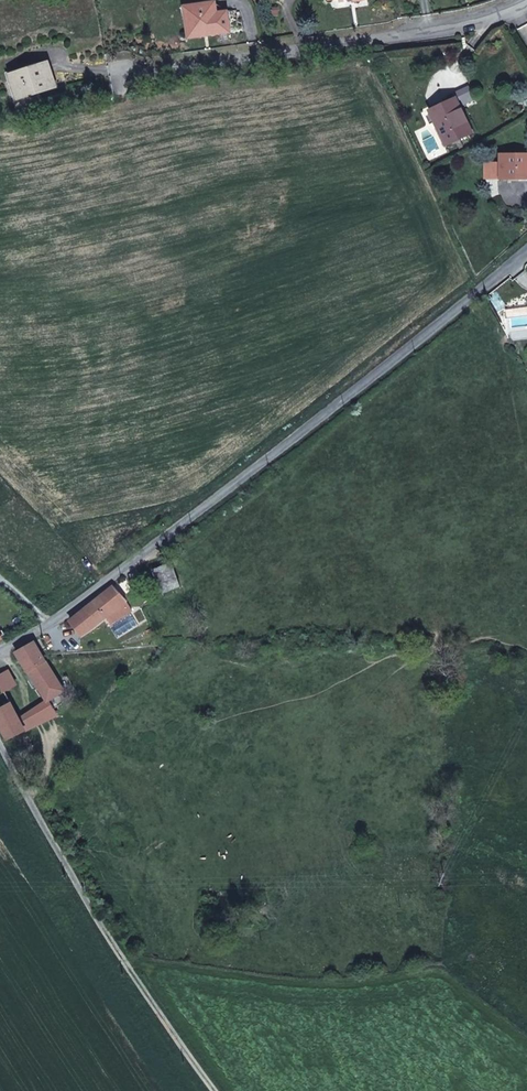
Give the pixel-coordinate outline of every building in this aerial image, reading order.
[(230,29),(227,12),(224,12),(224,13),(223,13),(222,13),(222,12),(217,13),(215,2),(184,7),(188,38),(201,36),(201,34),(230,29)] [(56,87),(48,62),(9,75),(17,99),(56,87)] [(466,135),(457,116),(463,113),(455,98),(429,110),(446,145),(466,135)] [(472,133),(463,113),(457,116),(466,135),(472,133)] [(500,154),(500,163),(485,163),(485,178),(526,178),(526,154),(500,154)] [(181,586),(172,562),(153,569),(161,594),(181,586)] [(99,621),(126,599),(113,586),(70,621),(81,635),(99,621)] [(42,655),(35,642),(16,652),(48,701),(64,690),(42,655)] [(7,738),(26,731),(18,717),(5,690),(16,684),(9,671),(0,676),(0,725),(7,738)] [(26,731),(46,720),(35,709),(18,717),(26,731)]
